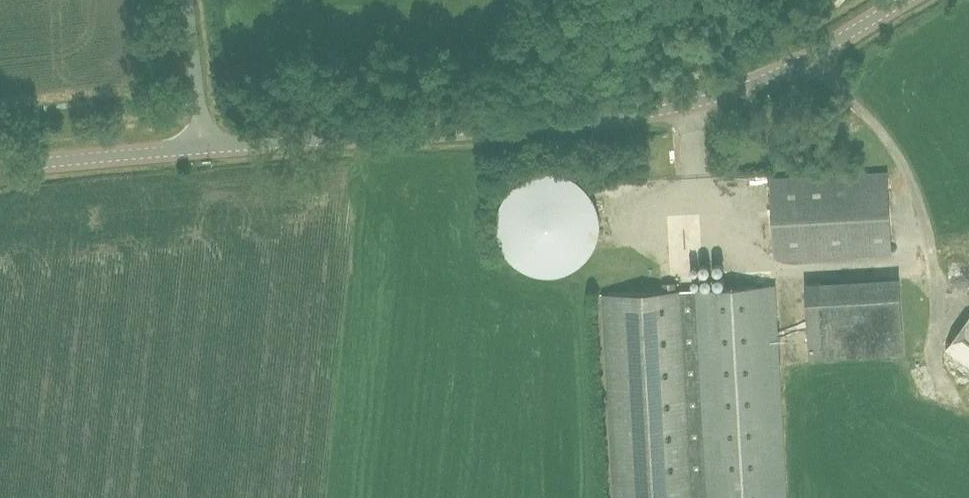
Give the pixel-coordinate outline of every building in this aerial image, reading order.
[(776,258),(892,252),(888,171),(772,177),(776,258)] [(755,278),(743,279),(744,287),(603,294),(613,497),(786,497),(775,285),(756,286),(755,278)] [(822,294),(821,283),(806,283),(810,358),(904,353),(901,294),(848,297),(847,293),(822,294)]
